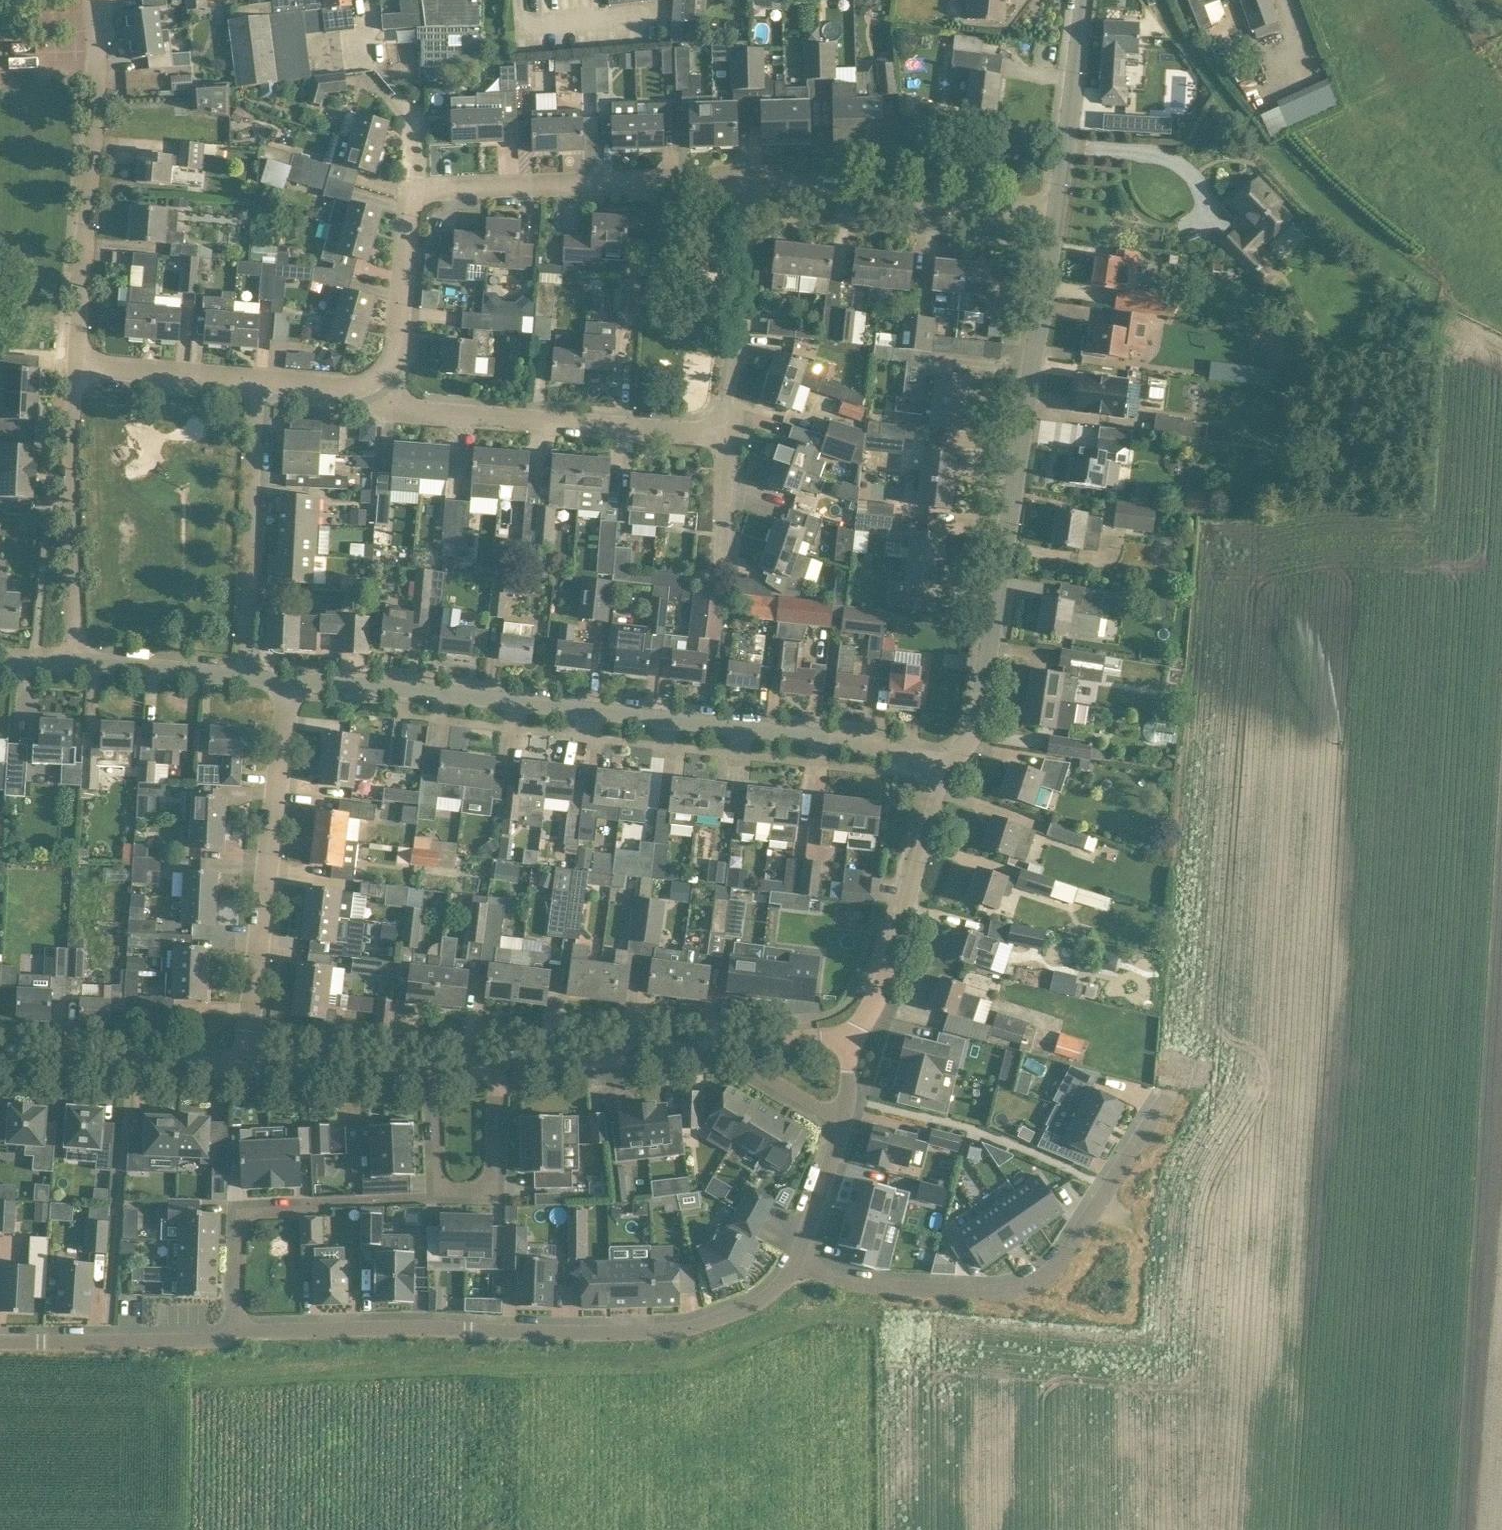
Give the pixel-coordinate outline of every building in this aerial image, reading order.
[(169,31),(169,30),(161,31),(158,8),(167,7),(167,0),(142,0),(144,10),(126,12),(129,36),(169,31)] [(187,10),(207,8),(206,0),(186,0),(187,10)] [(323,9),(325,32),(353,29),(351,6),(350,0),(273,0),(274,3),(274,4),(275,13),(306,9),(306,11),(323,9)] [(423,14),(424,27),(439,27),(480,27),(481,0),(421,0),(423,14)] [(684,0),(673,0),(671,43),(680,43),(680,41),(682,41),(683,19),(684,0)] [(683,19),(705,20),(706,0),(684,0),(683,19)] [(983,21),(1003,23),(1005,0),(969,0),(967,19),(983,21)] [(1220,1),(1220,0),(1188,0),(1200,33),(1212,28),(1211,25),(1219,22),(1224,12),(1220,1)] [(1246,11),(1252,30),(1254,30),(1257,39),(1279,31),(1276,21),(1277,21),(1269,0),(1242,0),(1246,11)] [(274,4),(233,7),(235,20),(275,14),(275,13),(274,4)] [(260,84),(278,82),(311,78),(306,35),(325,32),(323,9),(306,11),(306,9),(275,13),(275,14),(235,20),(229,20),(238,87),(260,84)] [(423,14),(382,16),(383,30),(424,27),(423,14)] [(1105,22),(1104,39),(1102,84),(1103,84),(1103,99),(1102,104),(1127,105),(1128,89),(1122,88),(1124,54),(1137,55),(1138,45),(1139,24),(1105,22)] [(424,27),(424,68),(448,67),(481,66),(480,27),(439,27),(424,27)] [(169,31),(129,36),(132,60),(148,57),(150,69),(174,67),(169,31)] [(731,91),(749,90),(748,49),(748,41),(730,42),(731,91)] [(834,44),(819,45),(820,79),(835,79),(834,44)] [(820,79),(819,45),(805,45),(806,79),(820,79)] [(713,104),(698,105),(697,90),(700,90),(700,76),(690,76),(689,47),(675,48),(675,58),(676,91),(682,91),(683,97),(682,97),(682,112),(689,111),(690,148),(695,148),(696,150),(707,150),(708,147),(714,147),(713,104)] [(662,73),(675,73),(675,58),(675,48),(662,49),(662,62),(662,73)] [(748,49),(749,90),(776,89),(776,97),(770,103),(761,103),(762,146),(768,145),(768,148),(770,149),(772,149),(774,149),(775,149),(778,149),(779,148),(782,147),(782,145),(786,145),(784,81),(775,82),(775,83),(765,78),(764,49),(748,49)] [(949,103),(967,106),(966,109),(996,113),(1000,77),(979,75),(982,54),(954,51),(951,77),(952,77),(949,103)] [(597,93),(595,54),(582,55),(583,68),(581,68),(582,94),(597,93)] [(607,54),(595,54),(597,93),(609,93),(607,54)] [(619,54),(619,67),(634,67),(633,54),(619,54)] [(570,57),(556,58),(556,71),(571,71),(570,57)] [(869,100),(857,100),(858,145),(876,144),(876,142),(882,142),(882,122),(881,96),(897,94),(893,57),(877,58),(878,65),(876,65),(878,85),(869,86),(869,100)] [(515,61),(516,71),(516,75),(516,86),(528,86),(528,60),(515,61)] [(448,67),(424,68),(425,81),(449,80),(448,67)] [(345,74),(317,77),(310,102),(321,105),(325,92),(347,89),(345,74)] [(785,81),(784,81),(786,145),(790,145),(790,147),(793,148),(794,148),(795,149),(798,149),(800,148),(803,147),(804,147),(804,144),(810,144),(808,88),(785,89),(785,81)] [(278,82),(260,84),(262,98),(279,96),(278,82)] [(194,111),(214,115),(230,117),(229,83),(212,85),(192,86),(194,111)] [(858,145),(857,100),(856,84),(832,85),(834,144),(839,143),(839,146),(852,145),(852,143),(857,143),(857,145),(858,145)] [(1331,85),(1311,94),(1320,114),(1340,106),(1331,85)] [(540,106),(560,105),(560,92),(540,93),(540,106)] [(476,94),(477,112),(478,142),(502,141),(502,129),(517,129),(516,93),(476,94)] [(918,112),(916,94),(904,95),(906,113),(918,112)] [(712,96),(713,104),(714,147),(720,147),(721,149),(732,149),(733,146),(738,146),(736,104),(713,104),(713,96),(712,96)] [(638,149),(637,119),(636,119),(636,103),(612,104),(612,118),(601,118),(602,134),(613,134),(613,150),(638,149)] [(649,119),(637,119),(638,149),(663,148),(662,128),(672,127),(671,103),(648,104),(649,119)] [(231,119),(240,124),(247,113),(237,107),(231,119)] [(581,110),(557,111),(558,152),(583,151),(582,131),(581,121),(581,110)] [(558,152),(557,111),(532,111),(533,133),(533,153),(558,152)] [(346,112),(339,136),(353,140),(381,148),(388,124),(360,116),(346,112)] [(478,142),(477,112),(452,113),(453,143),(478,142)] [(1126,116),(1125,132),(1148,133),(1150,117),(1126,116)] [(257,156),(267,159),(329,177),(334,161),(374,173),(374,170),(377,171),(380,170),(382,161),(381,158),(378,157),(381,148),(353,140),(339,136),(332,134),(324,163),(261,145),(257,156)] [(136,183),(156,184),(171,185),(172,167),(202,169),(204,154),(204,144),(182,142),(181,157),(152,155),(152,152),(139,150),(136,183)] [(204,144),(204,154),(214,155),(214,156),(222,157),(223,146),(204,144)] [(329,177),(267,159),(260,183),(284,190),(287,180),(325,191),(329,177)] [(1258,177),(1231,204),(1241,214),(1239,217),(1252,231),(1240,242),(1246,249),(1236,259),(1251,275),(1256,271),(1258,272),(1260,270),(1259,268),(1263,264),(1253,253),(1263,242),(1265,244),(1273,236),(1277,240),(1290,227),(1287,223),(1293,218),(1281,205),(1283,203),(1258,177)] [(186,200),(174,199),(173,206),(185,207),(186,200)] [(338,199),(331,223),(374,236),(381,212),(354,204),(338,199)] [(134,208),(132,241),(151,243),(171,244),(170,256),(186,257),(197,258),(198,245),(184,244),(185,232),(177,231),(178,212),(166,211),(154,210),(134,208)] [(240,212),(239,216),(242,220),(247,220),(251,217),(251,212),(248,209),(243,209),(240,212)] [(564,261),(565,261),(564,275),(578,276),(579,262),(601,263),(602,247),(626,249),(628,218),(593,216),(592,239),(565,237),(564,261)] [(486,252),(488,221),(486,236),(456,233),(454,256),(440,255),(438,278),(458,280),(483,282),(484,267),(486,252)] [(520,223),(488,221),(486,252),(484,267),(506,268),(530,270),(531,267),(532,246),(518,245),(520,223)] [(374,236),(331,223),(330,224),(331,224),(320,260),(334,264),(338,252),(367,261),(374,236)] [(801,277),(804,246),(776,243),(773,274),(774,274),(772,290),(783,291),(785,275),(801,277)] [(262,261),(262,264),(276,265),(288,266),(290,253),(278,252),(279,247),(252,245),(251,260),(262,261)] [(834,342),(838,310),(841,283),(829,281),(833,249),(804,246),(801,277),(817,279),(815,294),(826,295),(825,308),(822,333),(795,331),(794,337),(834,342)] [(868,301),(879,303),(884,254),(857,252),(853,283),(870,285),(868,301)] [(1115,309),(1175,317),(1178,297),(1132,290),(1138,255),(1118,252),(1117,260),(1097,257),(1092,286),(1118,290),(1115,309)] [(129,307),(127,337),(152,339),(156,290),(157,285),(159,255),(153,254),(133,253),(133,267),(144,267),(143,288),(130,287),(129,307)] [(884,254),(879,303),(890,304),(892,287),(909,289),(910,277),(912,257),(884,254)] [(425,255),(424,275),(435,276),(436,262),(433,262),(433,256),(425,255)] [(186,257),(183,292),(196,293),(198,270),(199,259),(199,258),(197,258),(186,257)] [(1223,260),(1210,258),(1208,270),(1222,271),(1223,260)] [(198,270),(211,271),(211,260),(199,259),(198,270)] [(932,308),(959,311),(964,263),(936,260),(934,280),(933,291),(932,308)] [(964,263),(959,311),(986,314),(988,297),(989,297),(992,266),(964,263)] [(262,264),(259,299),(272,300),(272,299),(276,265),(262,264)] [(276,265),(272,299),(284,300),(286,280),(312,281),(313,267),(288,266),(276,265)] [(623,314),(639,316),(642,281),(626,280),(623,314)] [(590,281),(589,290),(601,291),(602,282),(590,281)] [(535,317),(552,319),(555,285),(537,283),(536,298),(535,317)] [(333,288),(326,312),(338,316),(367,324),(374,299),(333,288)] [(156,290),(152,339),(177,341),(180,311),(155,309),(157,290),(156,290)] [(428,291),(426,305),(438,307),(440,292),(428,291)] [(205,343),(231,345),(234,315),(235,302),(236,293),(222,292),(222,299),(204,297),(202,314),(208,315),(205,343)] [(591,295),(590,311),(600,312),(602,296),(591,295)] [(514,315),(535,317),(536,298),(524,297),(515,305),(514,315)] [(271,311),(271,312),(283,313),(284,300),(272,299),(272,300),(271,311)] [(234,315),(231,345),(256,348),(259,317),(258,317),(259,304),(235,302),(234,315)] [(838,310),(834,342),(849,343),(853,311),(838,310)] [(367,324),(338,316),(326,312),(319,335),(332,339),(331,340),(360,348),(367,324)] [(522,333),(522,332),(533,333),(534,318),(463,312),(462,329),(476,330),(474,343),(445,341),(442,373),(473,375),(474,358),(487,359),(490,331),(522,333)] [(1085,337),(1082,355),(1104,358),(1105,356),(1126,359),(1128,347),(1128,346),(1133,347),(1134,341),(1146,343),(1150,317),(1133,315),(1113,312),(1111,328),(1090,325),(1088,338),(1085,337)] [(1252,314),(1250,325),(1258,327),(1260,315),(1252,314)] [(877,334),(876,346),(913,350),(917,319),(901,317),(898,336),(877,334)] [(933,320),(917,319),(913,350),(929,352),(933,320)] [(787,337),(794,337),(795,331),(796,322),(768,320),(767,335),(787,337)] [(552,382),(582,384),(586,322),(584,352),(568,351),(569,336),(556,335),(552,382)] [(586,322),(582,384),(583,369),(613,371),(616,325),(599,323),(586,322)] [(954,355),(962,356),(982,358),(984,342),(963,340),(956,339),(954,355)] [(521,346),(520,360),(530,361),(531,347),(521,346)] [(929,352),(913,350),(876,346),(874,346),(873,358),(916,363),(928,364),(929,352)] [(322,361),(334,368),(341,356),(330,349),(322,361)] [(286,365),(311,367),(312,353),(299,352),(299,353),(287,353),(286,365)] [(779,352),(770,376),(810,390),(811,389),(816,391),(820,380),(821,380),(822,377),(810,373),(813,364),(807,362),(797,358),(779,352)] [(38,396),(38,387),(41,387),(42,371),(18,369),(18,356),(0,355),(0,394),(38,396)] [(1243,367),(1241,384),(1296,391),(1298,374),(1243,367)] [(904,385),(903,397),(919,399),(927,401),(966,405),(969,379),(936,376),(936,375),(921,373),(920,387),(904,385)] [(1077,396),(1075,411),(1127,418),(1128,405),(1137,406),(1140,385),(1127,383),(1127,382),(1109,380),(1107,377),(1095,375),(1093,377),(1080,376),(1079,379),(1077,381),(1075,393),(1077,396)] [(810,390),(770,376),(762,400),(790,410),(791,408),(803,412),(810,390)] [(820,380),(816,391),(850,403),(854,392),(821,380),(820,380)] [(14,433),(14,420),(39,422),(40,406),(37,405),(38,396),(0,394),(0,433),(14,433)] [(919,399),(903,397),(896,396),(896,398),(894,398),(893,398),(891,399),(890,400),(889,401),(889,402),(889,403),(888,405),(889,406),(889,408),(890,409),(892,411),(895,411),(895,412),(921,415),(927,410),(932,410),(931,427),(964,431),(966,405),(927,401),(919,399)] [(838,414),(861,422),(866,410),(842,402),(838,414)] [(1184,421),(1184,419),(1156,415),(1154,433),(1205,440),(1207,424),(1184,421)] [(285,431),(284,453),(334,456),(339,456),(340,422),(312,421),(311,433),(285,431)] [(831,422),(826,438),(856,448),(861,432),(831,422)] [(867,422),(865,434),(903,438),(905,426),(867,422)] [(905,426),(903,438),(924,440),(926,426),(905,424),(905,426)] [(37,473),(37,462),(34,462),(35,447),(13,446),(14,433),(0,433),(0,471),(37,473)] [(903,438),(865,434),(863,451),(902,455),(902,449),(903,438)] [(826,438),(821,452),(824,453),(855,463),(861,465),(863,451),(860,450),(856,448),(826,438)] [(805,473),(805,472),(820,478),(826,463),(810,457),(813,448),(785,439),(782,447),(778,446),(773,461),(777,463),(805,473)] [(1069,483),(1089,486),(1105,489),(1109,462),(1128,465),(1131,444),(1099,439),(1097,451),(1075,447),(1069,483)] [(391,491),(419,493),(420,478),(422,446),(395,444),(391,491)] [(420,478),(419,493),(446,495),(450,449),(422,446),(420,478)] [(1234,455),(1235,447),(1227,446),(1226,454),(1234,455)] [(470,502),(458,501),(455,545),(467,546),(468,532),(470,513),(498,515),(499,484),(502,453),(474,450),(470,502)] [(334,456),(284,453),(283,475),(308,476),(307,488),(347,490),(348,477),(333,476),(334,456)] [(530,455),(502,453),(499,484),(514,485),(513,500),(526,501),(530,455)] [(916,471),(915,479),(954,483),(957,457),(923,454),(921,471),(916,471)] [(576,490),(579,490),(582,459),(554,457),(550,504),(556,504),(556,509),(575,510),(576,490)] [(582,459),(579,490),(578,511),(601,512),(602,508),(606,508),(610,461),(582,459)] [(805,473),(777,463),(768,487),(796,497),(799,488),(819,496),(821,491),(830,495),(835,483),(823,479),(820,478),(805,472),(805,473)] [(10,511),(10,497),(32,499),(33,484),(36,484),(37,473),(0,471),(0,510),(10,511)] [(628,525),(657,527),(661,479),(632,477),(628,525)] [(661,479),(657,527),(668,528),(669,513),(686,514),(689,481),(661,479)] [(954,483),(915,479),(914,488),(920,488),(918,506),(951,509),(954,483)] [(858,488),(842,483),(837,497),(856,504),(858,488)] [(370,504),(371,492),(362,491),(362,504),(370,504)] [(282,495),(280,524),(318,526),(320,496),(282,495)] [(378,495),(376,524),(389,525),(391,496),(378,495)] [(444,544),(455,545),(458,501),(445,500),(443,529),(442,543),(444,544)] [(869,502),(868,514),(892,517),(893,505),(869,502)] [(1114,527),(1152,532),(1155,507),(1117,502),(1114,527)] [(522,536),(535,537),(538,508),(525,507),(522,536)] [(538,508),(535,537),(535,546),(551,547),(553,517),(553,509),(538,508)] [(365,527),(365,512),(352,511),(351,526),(365,527)] [(1052,544),(1072,548),(1081,549),(1083,533),(1099,535),(1102,518),(1086,516),(1078,514),(1057,511),(1052,544)] [(892,517),(856,513),(854,527),(854,532),(853,543),(852,553),(867,554),(869,527),(890,529),(892,517)] [(777,520),(768,544),(796,554),(801,541),(814,545),(822,520),(808,515),(803,529),(777,520)] [(596,574),(613,575),(614,548),(616,522),(601,521),(600,521),(596,574)] [(276,551),(276,553),(317,555),(318,526),(280,524),(279,551),(276,551)] [(840,527),(839,541),(853,543),(854,532),(840,527)] [(884,556),(902,558),(942,563),(945,537),(911,533),(910,548),(901,547),(902,544),(886,542),(884,556)] [(352,556),(357,557),(373,558),(374,545),(353,544),(352,556)] [(444,544),(443,556),(454,557),(455,545),(444,544)] [(768,544),(760,569),(765,571),(763,575),(768,576),(766,583),(782,594),(799,596),(811,559),(796,554),(768,544)] [(454,557),(466,558),(467,546),(455,545),(454,557)] [(614,548),(613,575),(612,580),(628,582),(631,549),(614,548)] [(317,555),(276,553),(275,582),(313,584),(314,556),(317,556),(317,555)] [(364,557),(363,570),(373,571),(373,558),(364,557)] [(942,563),(902,558),(901,567),(900,582),(889,581),(885,605),(900,607),(920,610),(922,587),(940,588),(942,563)] [(412,609),(429,610),(433,571),(417,569),(415,583),(410,582),(409,596),(413,597),(412,609)] [(652,586),(654,586),(680,588),(681,572),(662,571),(653,570),(652,586)] [(433,571),(429,610),(427,624),(444,626),(443,626),(440,653),(471,657),(474,630),(460,628),(462,611),(442,609),(447,573),(433,571)] [(342,578),(341,593),(368,594),(369,579),(342,578)] [(585,578),(580,618),(606,621),(607,613),(611,581),(585,578)] [(2,628),(2,631),(3,631),(4,632),(5,632),(6,632),(7,633),(8,633),(10,633),(11,633),(12,632),(13,632),(14,632),(15,631),(15,629),(18,629),(19,605),(19,599),(5,598),(6,580),(3,580),(0,579),(0,628),(2,628)] [(524,582),(496,579),(491,616),(504,618),(507,594),(522,596),(524,582)] [(771,592),(752,581),(750,595),(767,598),(771,592)] [(680,588),(654,586),(653,598),(652,597),(648,628),(613,625),(610,648),(618,649),(615,673),(648,677),(650,651),(652,634),(664,636),(668,602),(673,603),(674,599),(676,599),(676,601),(686,602),(686,600),(694,601),(692,624),(688,653),(674,652),(671,680),(704,683),(707,654),(709,640),(721,641),(727,593),(680,588)] [(1044,599),(1038,632),(1058,635),(1066,637),(1067,634),(1097,638),(1100,618),(1103,601),(1131,605),(1133,596),(1104,592),(1072,586),(1070,602),(1065,602),(1063,602),(1044,599)] [(735,617),(776,621),(778,599),(767,598),(750,595),(738,594),(735,617)] [(833,594),(832,604),(843,606),(845,596),(833,594)] [(830,628),(832,617),(833,605),(778,599),(776,621),(776,622),(830,628)] [(867,658),(881,660),(882,650),(884,638),(887,612),(845,606),(834,605),(833,605),(832,617),(842,618),(841,632),(870,635),(867,658)] [(385,622),(384,627),(382,647),(410,650),(412,630),(413,625),(414,612),(409,612),(409,610),(402,610),(402,608),(387,606),(385,622)] [(370,618),(355,618),(288,614),(269,613),(268,617),(265,622),(264,627),(263,635),(264,640),(267,646),(267,649),(316,651),(317,633),(340,634),(339,653),(368,654),(370,618)] [(534,627),(505,624),(503,637),(502,641),(500,660),(530,664),(534,627)] [(559,641),(559,647),(556,667),(590,670),(593,644),(573,642),(575,625),(562,624),(560,641),(559,641)] [(729,663),(731,663),(728,686),(758,689),(761,666),(763,651),(766,651),(768,635),(756,634),(755,636),(725,632),(724,644),(731,645),(729,663)] [(784,670),(784,673),(782,692),(812,695),(814,676),(814,672),(800,670),(803,641),(781,638),(778,669),(784,670)] [(884,638),(882,650),(895,652),(896,639),(884,638)] [(837,675),(837,679),(835,698),(865,701),(867,678),(853,676),(856,647),(840,645),(836,675),(837,675)] [(882,650),(881,660),(879,679),(891,681),(888,705),(890,705),(890,709),(902,710),(903,706),(918,708),(920,697),(923,697),(924,686),(921,686),(921,684),(918,684),(919,669),(894,666),(896,652),(895,652),(882,650)] [(898,651),(898,661),(920,662),(920,652),(898,651)] [(1032,671),(1028,697),(1058,702),(1074,704),(1078,679),(1078,677),(1102,681),(1103,672),(1117,675),(1119,660),(1080,654),(1077,670),(1063,667),(1061,675),(1052,674),(1032,671)] [(1058,702),(1028,697),(1024,724),(1044,727),(1054,729),(1054,728),(1069,730),(1070,724),(1086,726),(1089,707),(1074,704),(1058,702)] [(33,764),(76,766),(77,748),(72,748),(73,722),(56,721),(57,718),(44,717),(44,720),(42,720),(41,746),(35,746),(35,744),(34,744),(33,764)] [(82,778),(82,789),(99,790),(100,766),(116,767),(131,767),(132,752),(133,744),(134,724),(119,724),(119,722),(118,720),(108,719),(107,721),(106,723),(103,723),(103,733),(102,759),(83,758),(82,778)] [(1143,730),(1143,731),(1143,732),(1144,733),(1144,734),(1144,735),(1144,736),(1145,737),(1145,738),(1146,739),(1147,739),(1147,740),(1148,741),(1149,741),(1150,742),(1151,742),(1152,743),(1153,743),(1154,743),(1155,743),(1156,743),(1157,743),(1158,743),(1158,742),(1159,742),(1160,742),(1161,741),(1177,743),(1179,724),(1152,720),(1151,721),(1150,721),(1149,722),(1148,723),(1147,723),(1146,724),(1146,725),(1145,726),(1145,727),(1144,727),(1144,728),(1144,729),(1143,730)] [(212,727),(210,754),(226,755),(226,771),(198,770),(198,786),(199,786),(207,786),(241,787),(244,729),(227,728),(227,725),(224,724),(222,723),(219,723),(216,723),(213,725),(213,727),(212,727)] [(141,775),(140,783),(154,784),(154,775),(154,763),(154,750),(166,750),(165,765),(179,766),(180,751),(186,751),(186,747),(187,727),(155,725),(154,741),(142,740),(141,760),(141,775)] [(327,733),(324,759),(369,764),(371,750),(357,749),(358,737),(327,733)] [(1048,753),(1080,758),(1090,759),(1103,761),(1106,746),(1051,737),(1048,753)] [(8,763),(8,745),(9,745),(9,739),(7,739),(7,740),(0,739),(0,762),(8,763)] [(392,741),(389,766),(418,769),(421,744),(392,741)] [(8,763),(6,797),(26,798),(28,746),(8,745),(8,763)] [(419,792),(418,804),(416,818),(434,820),(437,797),(463,800),(468,756),(442,753),(439,777),(421,775),(419,792)] [(494,759),(468,756),(463,800),(489,803),(490,799),(502,800),(504,785),(491,783),(494,759)] [(1090,759),(1080,758),(1078,768),(1088,770),(1090,759)] [(375,773),(376,765),(369,764),(324,759),(324,761),(321,763),(321,770),(323,772),(321,785),(353,788),(354,779),(365,780),(370,779),(373,777),(375,773)] [(1069,764),(1064,763),(1044,760),(1040,773),(1012,764),(1002,795),(1021,801),(1032,805),(1038,786),(1059,793),(1069,764)] [(506,808),(504,820),(518,821),(519,809),(527,810),(525,825),(541,827),(543,812),(543,809),(545,797),(549,765),(523,762),(521,783),(520,788),(508,787),(506,808)] [(545,797),(543,809),(568,812),(568,814),(581,816),(585,782),(573,780),(574,768),(549,765),(545,797)] [(598,771),(597,783),(585,782),(581,816),(578,846),(579,846),(579,840),(593,841),(596,817),(619,820),(621,805),(624,774),(598,771)] [(624,774),(621,805),(646,808),(650,777),(624,774)] [(654,843),(650,878),(653,879),(663,879),(665,857),(667,857),(668,845),(667,845),(670,825),(694,828),(695,814),(699,783),(674,780),(670,811),(659,809),(654,843)] [(137,809),(137,820),(155,821),(156,797),(166,797),(166,785),(154,784),(140,783),(139,783),(137,809)] [(699,783),(695,814),(721,817),(725,786),(699,783)] [(383,800),(418,804),(419,792),(384,788),(383,800)] [(756,836),(769,837),(771,822),(775,792),(749,789),(746,813),(739,812),(736,833),(756,836)] [(771,822),(769,837),(768,840),(794,844),(796,825),(797,825),(798,815),(801,795),(775,792),(771,822)] [(186,796),(185,806),(194,807),(193,823),(224,824),(225,798),(204,797),(194,797),(186,796)] [(834,830),(849,832),(853,801),(825,798),(823,817),(820,846),(832,847),(834,830)] [(318,811),(315,837),(344,841),(347,818),(375,821),(377,805),(360,803),(340,801),(339,813),(318,811)] [(849,832),(847,849),(874,852),(876,835),(877,835),(880,804),(853,801),(849,832)] [(402,823),(413,824),(416,806),(404,805),(402,823)] [(564,844),(578,846),(581,816),(568,814),(564,844)] [(1010,856),(1025,861),(1036,831),(994,818),(984,848),(1010,857),(1010,856)] [(1047,835),(1084,848),(1083,852),(1091,855),(1092,852),(1093,852),(1098,839),(1051,822),(1047,835)] [(224,824),(193,823),(192,849),(223,850),(224,824)] [(415,836),(414,849),(430,851),(431,840),(432,839),(415,836)] [(344,841),(315,837),(315,838),(312,838),(310,840),(309,849),(310,851),(313,851),(312,863),(332,866),(331,878),(351,881),(353,881),(358,843),(344,841)] [(501,838),(499,861),(507,862),(509,839),(501,838)] [(498,850),(492,840),(482,846),(487,856),(498,850)] [(613,870),(612,874),(626,876),(638,877),(650,878),(654,843),(641,842),(639,851),(625,850),(616,849),(615,851),(613,870)] [(134,844),(134,847),(133,857),(147,857),(148,845),(134,844)] [(122,864),(133,865),(133,857),(134,847),(123,846),(122,864)] [(81,848),(80,863),(90,863),(90,849),(81,848)] [(413,849),(411,865),(438,868),(438,867),(453,869),(455,854),(430,851),(414,849),(413,849)] [(580,849),(578,867),(591,868),(593,850),(580,849)] [(133,857),(133,865),(132,883),(147,883),(147,871),(160,872),(161,858),(147,857),(133,857)] [(788,859),(783,893),(800,895),(805,861),(788,859)] [(712,860),(709,881),(726,884),(729,862),(712,860)] [(820,862),(805,861),(800,895),(810,896),(816,897),(820,862)] [(498,863),(498,879),(524,879),(524,863),(498,863)] [(547,936),(564,938),(573,869),(555,867),(547,936)] [(573,869),(564,938),(579,939),(585,883),(598,885),(600,872),(573,869)] [(749,872),(729,869),(727,885),(747,888),(749,872)] [(1007,879),(996,875),(978,869),(967,900),(996,910),(1002,894),(1009,896),(1015,882),(1007,879)] [(1073,902),(1107,912),(1111,895),(1079,886),(1078,889),(1054,881),(1022,871),(1018,885),(1049,896),(1073,904),(1073,902)] [(185,897),(185,898),(215,899),(216,873),(187,872),(186,873),(173,872),(172,897),(185,897)] [(538,885),(548,889),(554,875),(544,872),(538,885)] [(644,941),(650,901),(653,879),(650,878),(638,877),(635,899),(630,939),(644,941)] [(843,884),(841,900),(877,904),(880,880),(864,878),(863,886),(843,884)] [(385,906),(407,908),(409,888),(361,882),(360,896),(386,899),(385,906)] [(672,882),(670,899),(689,902),(691,885),(672,882)] [(829,898),(841,900),(843,884),(831,882),(829,898)] [(681,964),(677,997),(679,997),(679,999),(687,1002),(691,1002),(692,999),(705,1001),(707,981),(711,957),(722,958),(725,935),(729,900),(731,888),(725,887),(716,886),(714,898),(715,898),(711,933),(708,956),(699,955),(699,949),(683,947),(682,952),(681,964)] [(309,888),(306,914),(351,919),(354,894),(340,892),(309,888)] [(734,891),(732,899),(740,900),(741,892),(734,891)] [(770,891),(769,904),(781,905),(782,893),(770,891)] [(130,906),(129,933),(156,935),(157,921),(144,920),(145,908),(145,896),(131,895),(130,906)] [(436,1003),(435,1007),(451,1009),(451,1005),(463,1006),(466,986),(467,974),(479,975),(481,959),(489,897),(474,896),(473,903),(468,941),(469,941),(465,972),(454,971),(457,938),(443,937),(441,957),(436,1003)] [(489,897),(481,959),(491,960),(490,966),(488,980),(486,997),(516,1001),(522,952),(510,950),(499,948),(500,945),(504,907),(505,899),(489,897)] [(215,899),(185,898),(184,924),(214,925),(215,899)] [(745,902),(729,900),(725,935),(741,937),(745,902)] [(650,901),(644,941),(659,943),(663,913),(664,903),(650,901)] [(406,909),(402,946),(417,948),(422,911),(406,909)] [(344,956),(352,957),(359,958),(364,920),(351,919),(306,914),(303,940),(346,945),(344,956)] [(958,929),(949,956),(968,962),(969,963),(971,963),(978,966),(982,967),(989,970),(1003,975),(1014,944),(1043,950),(1047,932),(991,922),(986,940),(980,937),(980,936),(977,935),(958,929)] [(382,925),(380,941),(401,943),(402,927),(382,925)] [(156,935),(129,933),(128,949),(163,951),(164,935),(156,935)] [(67,978),(66,1000),(82,1001),(82,999),(83,999),(83,986),(83,978),(85,978),(85,971),(88,971),(88,952),(86,952),(86,949),(84,949),(85,940),(69,939),(68,949),(67,973),(67,978)] [(764,946),(747,945),(735,943),(733,958),(732,958),(728,990),(731,990),(730,994),(747,996),(748,993),(758,994),(762,962),(764,946)] [(569,995),(596,999),(601,964),(587,962),(589,948),(575,946),(569,995)] [(758,994),(757,998),(775,1000),(776,996),(788,998),(788,994),(814,997),(819,959),(792,955),(793,950),(780,948),(764,946),(762,962),(758,994)] [(164,951),(163,973),(167,973),(175,973),(207,975),(208,949),(192,948),(188,948),(176,948),(164,947),(164,951)] [(47,948),(46,973),(67,973),(68,949),(50,949),(47,948)] [(649,993),(677,997),(681,964),(682,952),(669,951),(655,949),(649,993)] [(601,964),(596,999),(624,1002),(631,953),(618,951),(616,966),(601,964)] [(550,955),(522,952),(516,1001),(546,1004),(548,984),(550,973),(549,972),(550,955)] [(433,1003),(436,1003),(441,957),(429,955),(427,968),(412,966),(408,1000),(420,1002),(419,1006),(421,1006),(425,1006),(429,1006),(431,1005),(433,1005),(433,1003)] [(127,957),(127,970),(153,971),(153,963),(145,963),(145,958),(127,957)] [(370,960),(368,976),(398,979),(400,963),(370,960)] [(300,963),(297,989),(342,995),(345,969),(332,968),(300,963)] [(969,963),(967,971),(975,973),(978,966),(969,963)] [(2,965),(1,988),(20,989),(20,991),(19,991),(19,998),(18,1019),(50,1021),(51,1000),(51,993),(50,993),(51,976),(21,975),(21,966),(2,965)] [(127,971),(125,993),(124,1013),(151,1014),(152,998),(138,997),(139,972),(127,971)] [(1055,971),(1050,991),(1080,999),(1083,985),(1076,983),(1077,977),(1055,971)] [(166,987),(166,997),(174,997),(174,999),(206,1000),(207,975),(175,973),(175,987),(166,987)] [(987,1043),(988,1042),(990,1034),(1021,1044),(1020,1048),(1030,1051),(1037,1030),(1027,1027),(1028,1022),(997,1012),(992,1027),(973,1021),(981,999),(976,998),(962,993),(965,986),(942,978),(932,1008),(948,1014),(943,1031),(987,1043)] [(82,1002),(81,1022),(109,1023),(111,1000),(110,1000),(111,987),(83,986),(83,999),(82,999),(82,1001),(82,1002)] [(297,989),(294,1015),(315,1018),(313,1032),(337,1034),(340,1010),(358,1011),(376,1013),(374,1029),(392,1032),(394,1012),(396,1001),(378,999),(360,997),(342,995),(297,989)] [(907,1037),(901,1063),(942,1073),(946,1057),(960,1061),(966,1039),(939,1033),(936,1044),(907,1037)] [(1060,1033),(1054,1054),(1078,1061),(1084,1040),(1060,1033)] [(1007,1049),(1006,1055),(1012,1061),(1019,1062),(1022,1052),(1007,1049)] [(942,1073),(901,1063),(899,1068),(894,1067),(890,1081),(895,1083),(894,1089),(923,1096),(920,1108),(947,1114),(952,1093),(938,1090),(942,1073)] [(1070,1068),(1053,1101),(1059,1104),(1058,1105),(1071,1112),(1071,1111),(1111,1131),(1124,1104),(1116,1101),(1118,1098),(1106,1092),(1105,1095),(1092,1088),(1099,1075),(1070,1068)] [(1020,1072),(1014,1091),(1026,1095),(1032,1076),(1020,1072)] [(706,1124),(734,1141),(757,1103),(728,1086),(706,1124)] [(685,1154),(681,1116),(668,1118),(666,1106),(654,1107),(654,1103),(642,1104),(647,1145),(660,1143),(666,1156),(685,1154)] [(760,1159),(761,1159),(785,1118),(784,1117),(783,1119),(757,1103),(734,1141),(761,1157),(760,1159)] [(32,1105),(17,1104),(17,1108),(13,1108),(12,1111),(8,1111),(7,1124),(11,1124),(10,1142),(27,1143),(26,1155),(34,1155),(33,1170),(53,1172),(57,1123),(43,1122),(44,1110),(31,1109),(32,1105)] [(642,1104),(631,1106),(631,1110),(618,1111),(619,1123),(613,1124),(617,1162),(631,1160),(635,1146),(647,1145),(642,1104)] [(65,1125),(69,1125),(68,1145),(90,1147),(89,1156),(97,1156),(96,1170),(111,1171),(115,1124),(101,1123),(102,1111),(87,1110),(88,1106),(75,1105),(74,1109),(70,1108),(70,1112),(66,1112),(65,1125)] [(699,1112),(684,1111),(683,1128),(699,1129),(699,1112)] [(1071,1111),(1071,1112),(1061,1133),(1048,1126),(1037,1147),(1070,1161),(1077,1148),(1097,1158),(1111,1131),(1071,1111)] [(589,1114),(592,1145),(608,1143),(605,1112),(589,1114)] [(179,1157),(209,1158),(210,1118),(199,1118),(199,1116),(180,1115),(180,1117),(179,1157)] [(179,1157),(180,1117),(146,1116),(145,1135),(130,1134),(127,1171),(145,1172),(146,1156),(179,1157)] [(522,1139),(522,1146),(562,1145),(579,1145),(578,1133),(561,1133),(561,1116),(521,1117),(521,1125),(518,1125),(518,1139),(522,1139)] [(346,1154),(372,1152),(413,1151),(412,1124),(410,1124),(410,1120),(411,1120),(411,1118),(391,1119),(391,1121),(392,1121),(392,1125),(371,1126),(372,1140),(346,1141),(346,1154)] [(785,1118),(761,1159),(785,1174),(810,1132),(785,1118)] [(311,1125),(311,1128),(312,1154),(312,1155),(331,1154),(330,1124),(311,1125)] [(873,1126),(866,1155),(871,1156),(869,1164),(887,1169),(889,1161),(909,1166),(916,1137),(873,1126)] [(1022,1126),(1017,1136),(1028,1142),(1033,1132),(1022,1126)] [(287,1141),(270,1142),(272,1188),(283,1187),(283,1186),(301,1186),(299,1155),(312,1154),(311,1128),(286,1129),(287,1141)] [(932,1129),(928,1144),(958,1152),(962,1136),(932,1129)] [(229,1147),(229,1153),(241,1153),(243,1188),(261,1187),(261,1188),(272,1188),(270,1142),(252,1143),(252,1130),(229,1130),(229,1147)] [(991,1145),(982,1142),(999,1166),(1015,1156),(1014,1155),(991,1145)] [(562,1145),(522,1146),(522,1173),(534,1172),(535,1188),(573,1188),(572,1170),(562,1171),(562,1145)] [(214,1147),(213,1177),(228,1177),(229,1153),(229,1147),(214,1147)] [(970,1147),(967,1160),(978,1162),(981,1150),(970,1147)] [(413,1151),(372,1152),(373,1170),(363,1171),(364,1195),(392,1194),(391,1176),(414,1175),(413,1151)] [(325,1156),(313,1156),(314,1166),(325,1166),(325,1156)] [(625,1167),(611,1168),(615,1203),(629,1201),(625,1167)] [(958,1169),(954,1180),(961,1182),(965,1171),(958,1169)] [(725,1201),(733,1185),(715,1176),(706,1192),(725,1201)] [(1015,1192),(1040,1228),(1063,1212),(1038,1176),(1015,1192)] [(665,1197),(675,1195),(677,1195),(690,1194),(690,1193),(688,1178),(673,1180),(651,1182),(653,1198),(665,1197)] [(856,1179),(847,1212),(886,1222),(900,1225),(901,1226),(904,1212),(889,1208),(894,1188),(856,1179)] [(920,1181),(916,1198),(943,1205),(947,1188),(928,1183),(920,1181)] [(50,1188),(38,1187),(37,1201),(49,1202),(50,1188)] [(744,1199),(768,1213),(775,1201),(751,1187),(744,1199)] [(95,1188),(94,1201),(107,1202),(107,1189),(95,1188)] [(690,1194),(677,1195),(680,1210),(700,1207),(698,1192),(690,1193),(690,1194)] [(997,1204),(1022,1240),(1040,1228),(1015,1192),(997,1204)] [(653,1198),(650,1198),(650,1206),(666,1204),(665,1197),(653,1198)] [(162,1220),(161,1237),(180,1238),(180,1240),(218,1241),(219,1213),(200,1213),(200,1200),(169,1199),(168,1220),(162,1220)] [(768,1213),(744,1199),(737,1210),(761,1224),(768,1213)] [(14,1233),(16,1201),(0,1200),(0,1232),(14,1233)] [(635,1200),(636,1213),(649,1212),(649,1200),(635,1200)] [(50,1218),(50,1203),(36,1202),(35,1218),(50,1218)] [(980,1216),(1005,1252),(1022,1240),(997,1204),(980,1216)] [(507,1207),(507,1219),(517,1219),(517,1207),(507,1207)] [(761,1224),(737,1210),(730,1222),(755,1236),(761,1224)] [(569,1211),(569,1237),(585,1237),(585,1211),(569,1211)] [(847,1212),(839,1245),(854,1249),(850,1263),(874,1269),(878,1250),(892,1254),(900,1225),(886,1222),(847,1212)] [(361,1245),(361,1263),(375,1263),(375,1293),(378,1293),(378,1303),(412,1303),(412,1293),(415,1293),(416,1262),(412,1262),(412,1252),(381,1252),(381,1213),(361,1213),(361,1245)] [(441,1256),(465,1257),(467,1215),(440,1215),(439,1247),(427,1247),(428,1261),(441,1262),(441,1256)] [(481,1269),(504,1270),(504,1250),(492,1250),(493,1216),(467,1215),(465,1257),(481,1257),(481,1269)] [(982,1268),(1005,1252),(980,1216),(958,1231),(956,1228),(944,1236),(944,1238),(958,1258),(969,1250),(982,1268)] [(301,1218),(302,1245),(322,1244),(321,1217),(301,1218)] [(138,1219),(124,1219),(123,1236),(138,1237),(138,1219)] [(106,1254),(108,1222),(89,1220),(87,1252),(106,1254)] [(505,1227),(504,1270),(518,1271),(517,1306),(552,1308),(552,1285),(555,1285),(556,1260),(527,1259),(528,1227),(505,1227)] [(699,1248),(713,1289),(744,1278),(759,1245),(719,1227),(711,1243),(699,1248)] [(920,1231),(917,1244),(933,1248),(936,1235),(920,1231)] [(3,1264),(1,1312),(33,1314),(33,1298),(46,1298),(49,1238),(31,1237),(29,1265),(3,1264)] [(217,1269),(218,1241),(180,1240),(179,1268),(217,1269)] [(135,1242),(123,1242),(123,1255),(134,1255),(135,1242)] [(936,1254),(931,1273),(955,1274),(956,1266),(936,1254)] [(349,1260),(314,1262),(316,1306),(348,1304),(347,1287),(350,1286),(349,1260)] [(93,1264),(61,1261),(58,1313),(90,1315),(93,1264)] [(652,1306),(680,1305),(680,1293),(695,1293),(694,1266),(679,1266),(679,1261),(651,1262),(652,1306)] [(652,1306),(651,1262),(610,1263),(611,1307),(652,1306)] [(611,1307),(610,1263),(581,1264),(582,1308),(611,1307)] [(179,1268),(133,1266),(133,1281),(144,1281),(171,1282),(171,1279),(179,1279),(178,1296),(216,1297),(217,1269),(179,1268)] [(430,1297),(430,1309),(442,1310),(443,1297),(430,1297)] [(470,1297),(470,1311),(506,1312),(506,1298),(470,1297)]
